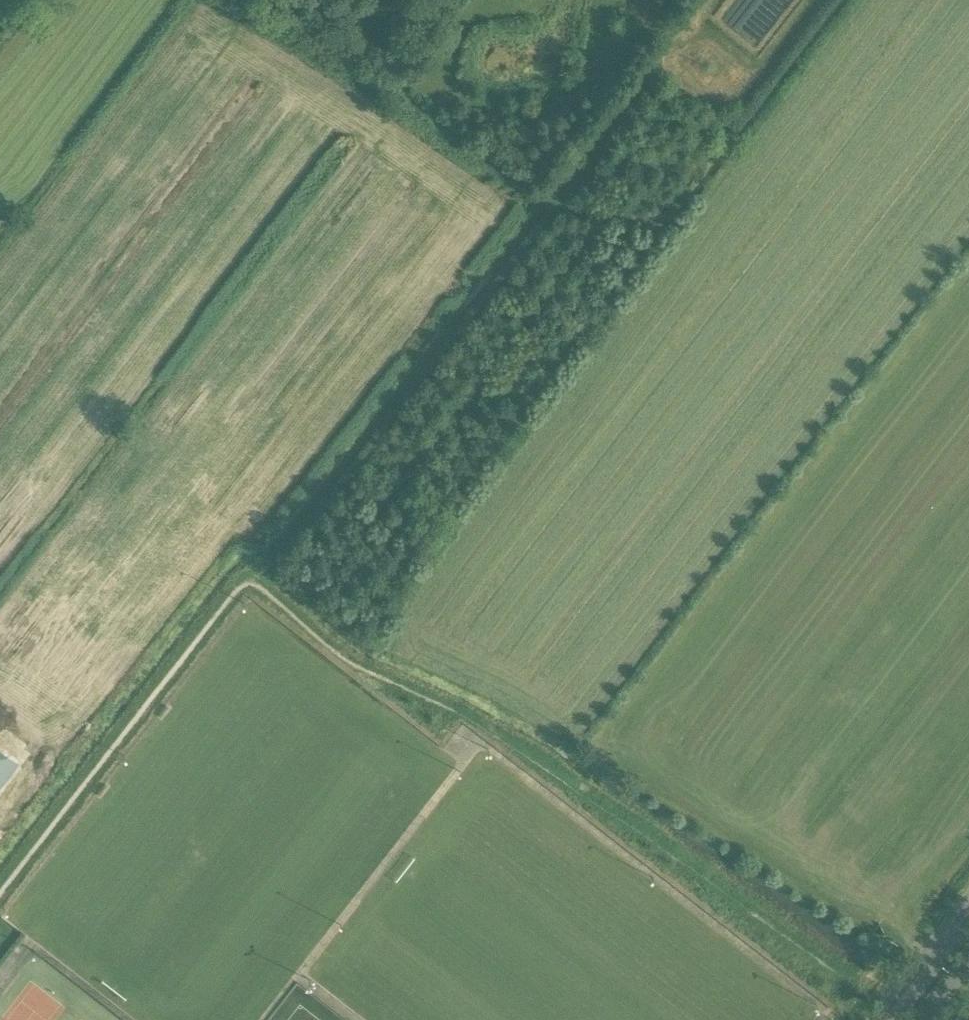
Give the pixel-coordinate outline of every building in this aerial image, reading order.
[(17,765),(0,752),(0,787),(17,765)]
